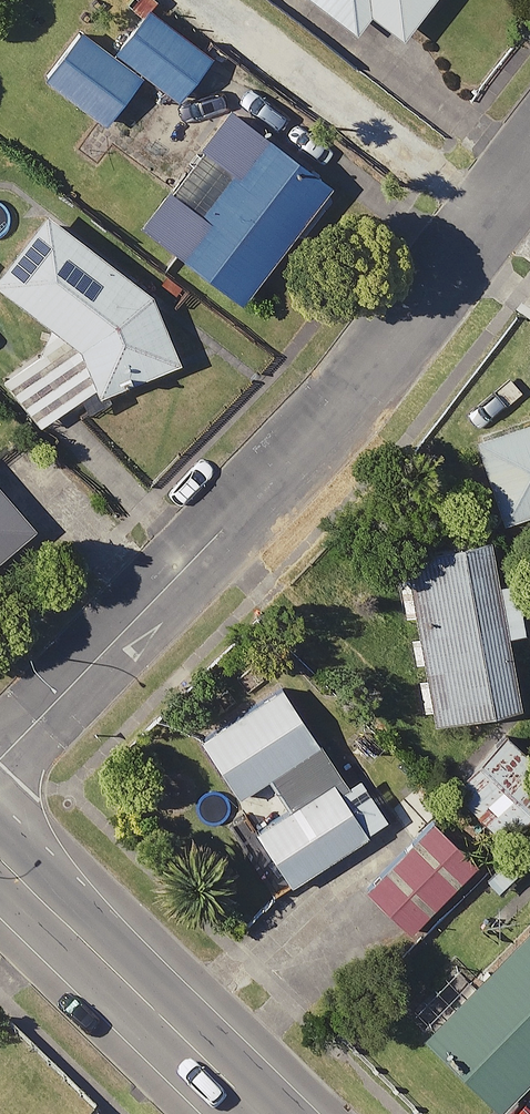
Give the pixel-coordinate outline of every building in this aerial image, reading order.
[(339,24),(354,5),(387,31),(411,0),(309,0),(339,24)] [(71,18),(32,73),(94,118),(130,70),(167,95),(196,53),(129,6),(103,42),(71,18)] [(193,123),(126,216),(225,295),(313,183),(210,102),(193,123)] [(25,423),(74,389),(161,362),(168,359),(139,283),(31,206),(0,245),(0,291),(61,339),(41,353),(32,341),(0,363),(0,386),(25,423)] [(458,432),(487,514),(529,498),(529,406),(458,432)] [(15,517),(0,499),(0,530),(15,517)] [(482,577),(473,530),(389,545),(420,714),(503,699),(490,630),(511,626),(501,574),(482,577)] [(334,755),(278,673),(185,736),(224,793),(255,773),(277,805),(241,829),(277,881),(375,815),(334,755)] [(490,732),(439,782),(490,834),(529,795),(529,772),(490,732)] [(465,858),(425,817),(353,888),(392,929),(465,858)] [(486,937),(495,945),(411,1024),(485,1102),(529,1060),(529,895),(486,937)]
